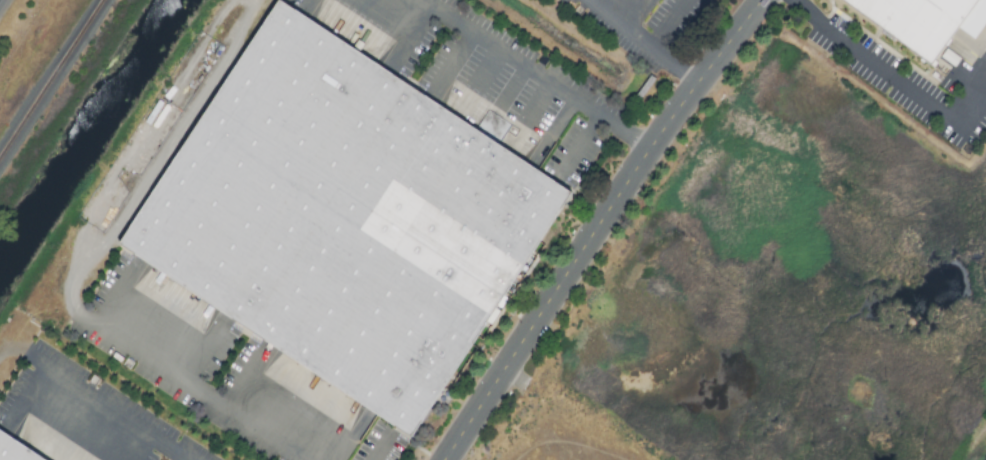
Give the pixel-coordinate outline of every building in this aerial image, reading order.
[(933,70),(984,0),(837,0),(933,70)] [(121,245),(282,2),(575,195),(414,439),(121,245)] [(0,431),(44,459),(0,459),(0,431)]
